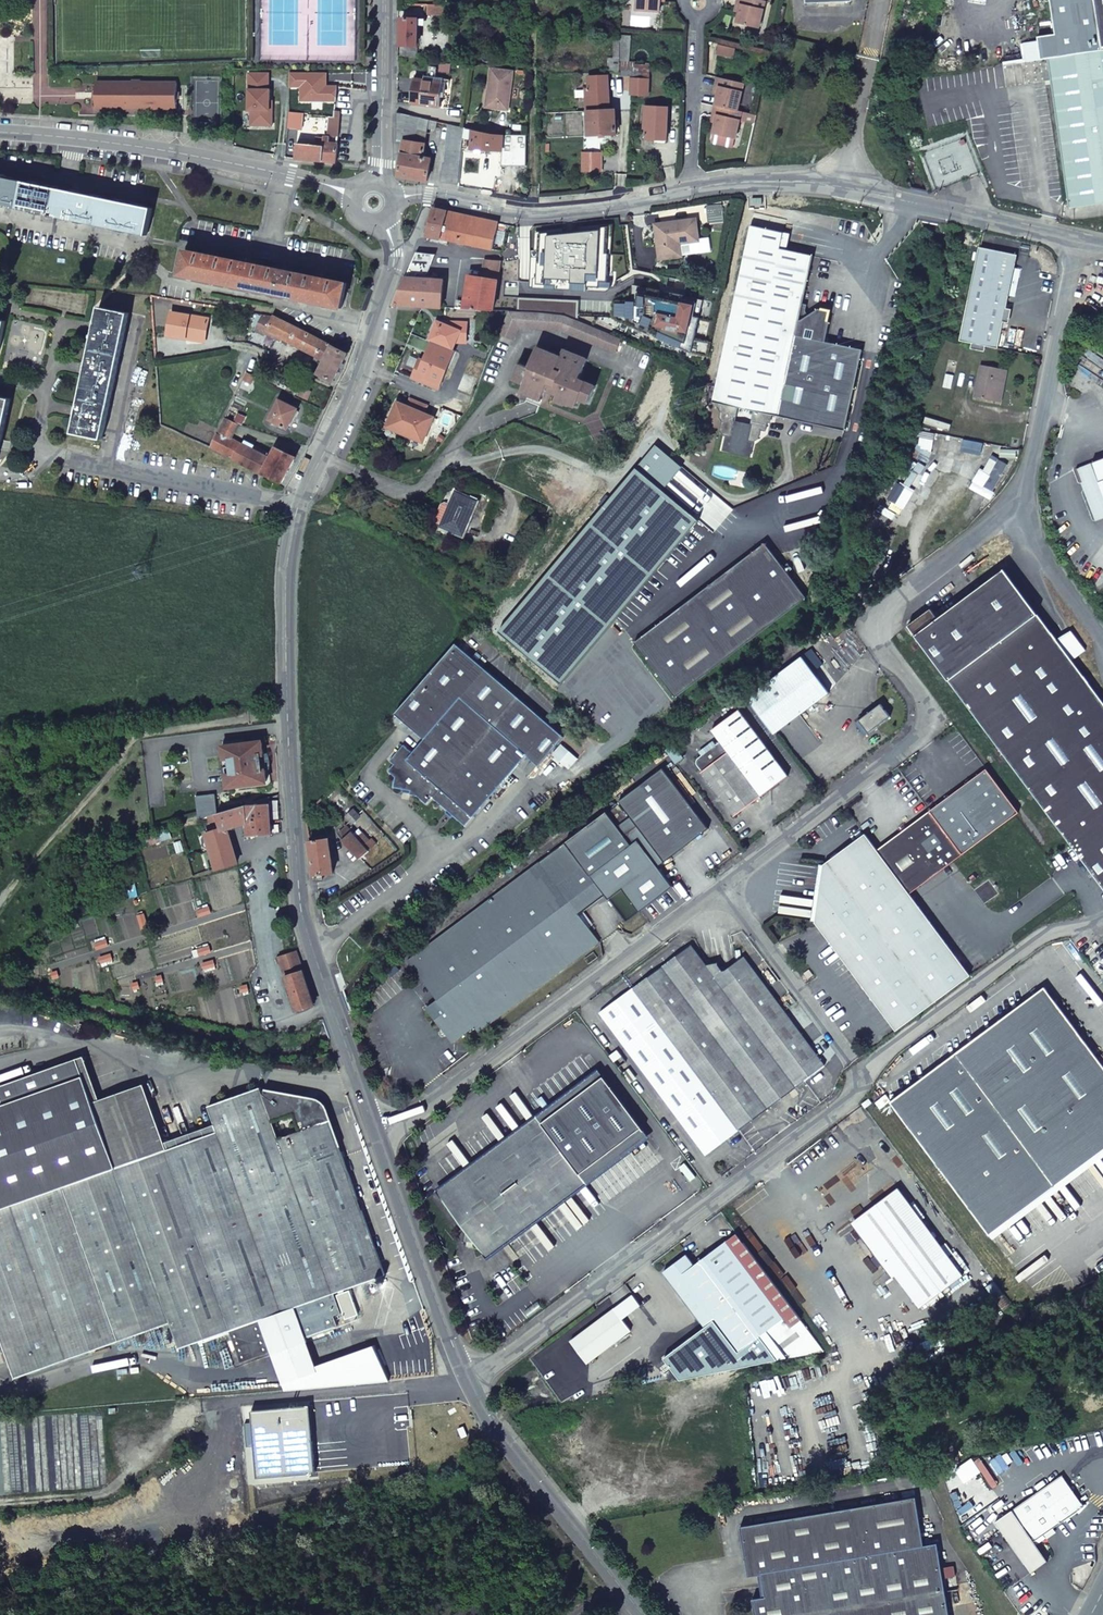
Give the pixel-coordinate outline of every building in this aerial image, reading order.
[(637,12),(659,13),(660,2),(660,0),(638,0),(637,12)] [(738,12),(736,22),(736,23),(758,28),(764,0),(737,0),(736,5),(740,6),(738,12)] [(1101,47),(1102,46),(1102,0),(1094,0),(1101,47)] [(428,12),(428,16),(448,16),(448,6),(429,6),(414,6),(414,11),(428,12)] [(781,6),(775,30),(779,31),(785,6),(781,6)] [(425,25),(425,20),(402,19),(401,57),(419,59),(420,25),(425,25)] [(619,60),(619,75),(619,77),(624,78),(631,78),(630,91),(630,97),(648,98),(649,67),(635,65),(634,63),(629,62),(630,33),(620,32),(619,60)] [(1101,47),(1047,54),(1067,202),(1102,197),(1102,46),(1101,47)] [(608,59),(608,74),(619,75),(619,60),(608,59)] [(510,110),(514,70),(492,67),(487,107),(510,110)] [(587,112),(588,113),(616,111),(616,110),(610,110),(609,78),(589,78),(588,78),(588,89),(585,89),(586,112),(587,112)] [(717,94),(714,106),(736,112),(742,84),(717,79),(715,87),(718,88),(717,94)] [(444,83),(414,80),(412,104),(440,108),(444,83)] [(178,85),(97,85),(97,110),(178,111),(178,85)] [(301,101),(300,114),(308,114),(308,116),(331,118),(330,135),(340,137),(342,111),(337,111),(338,91),(312,88),(310,102),(301,101)] [(734,140),(740,113),(736,112),(714,106),(711,116),(715,117),(713,123),(711,135),(734,140)] [(667,109),(645,109),(644,126),(647,126),(647,140),(654,141),(654,144),(665,144),(667,109)] [(616,111),(588,113),(589,137),(617,136),(616,111)] [(438,122),(398,113),(398,142),(404,143),(400,177),(429,182),(433,160),(423,158),(428,129),(436,130),(438,122)] [(527,149),(527,137),(505,135),(465,128),(464,149),(467,150),(468,137),(472,137),(472,150),(503,152),(503,147),(527,149)] [(298,144),(297,159),(338,163),(339,144),(331,143),(331,138),(325,137),(324,147),(298,144)] [(602,154),(584,154),(584,174),(602,174),(602,154)] [(148,231),(151,217),(153,209),(5,179),(6,176),(0,175),(0,205),(0,206),(7,208),(7,206),(35,212),(35,213),(42,215),(43,214),(52,216),(52,217),(55,218),(55,216),(78,221),(78,223),(86,225),(86,223),(122,231),(121,232),(129,234),(129,232),(147,236),(148,231)] [(499,223),(434,209),(428,236),(494,249),(499,223)] [(575,243),(615,241),(615,216),(602,218),(572,221),(575,243)] [(654,224),(660,259),(681,255),(680,242),(699,239),(695,217),(654,224)] [(533,246),(575,243),(572,221),(531,226),(533,246)] [(780,249),(776,248),(779,232),(751,225),(728,333),(713,402),(716,403),(716,408),(719,413),(717,419),(720,423),(718,431),(722,437),(724,438),(730,439),(729,446),(745,450),(747,443),(752,444),(757,441),(758,432),(764,433),(765,425),(767,414),(770,415),(844,429),(859,351),(845,348),(823,344),(827,324),(824,324),(827,311),(817,309),(815,318),(807,316),(806,318),(804,315),(806,305),(802,304),(812,256),(780,249)] [(960,342),(998,350),(1018,257),(979,249),(960,342)] [(342,308),(342,305),(345,292),(347,283),(330,280),(330,276),(326,277),(322,277),(318,275),(314,273),(314,277),(293,272),(293,269),(289,270),(285,269),(282,268),(279,266),(278,269),(255,265),(256,262),(252,262),(248,262),(245,261),(241,259),(241,262),(219,258),(219,254),(216,255),(212,254),(208,253),(205,251),(204,255),(186,251),(181,276),(342,308)] [(394,304),(423,306),(442,307),(443,279),(418,278),(410,278),(410,272),(421,273),(422,263),(425,263),(426,253),(416,252),(394,304)] [(572,257),(570,274),(579,274),(581,257),(572,257)] [(515,275),(569,273),(568,258),(514,261),(515,275)] [(468,309),(493,310),(496,293),(499,268),(500,261),(484,260),(482,277),(473,277),(468,309)] [(644,285),(639,306),(673,313),(677,292),(644,285)] [(567,298),(496,293),(493,310),(508,311),(564,315),(567,298)] [(79,408),(77,415),(74,433),(103,439),(129,314),(100,307),(96,325),(94,331),(87,367),(86,373),(79,408)] [(815,318),(817,309),(807,316),(815,318)] [(167,335),(187,339),(187,335),(208,339),(211,319),(171,312),(167,335)] [(267,332),(317,357),(323,343),(271,316),(264,315),(255,331),(265,336),(267,332)] [(422,367),(417,366),(412,378),(440,389),(455,350),(432,341),(424,360),(422,367)] [(333,383),(346,354),(323,343),(317,357),(325,361),(319,375),(333,383)] [(561,356),(537,346),(528,367),(520,364),(514,379),(524,383),(521,391),(542,398),(546,388),(558,393),(556,399),(566,403),(567,402),(577,406),(580,398),(589,402),(595,385),(579,378),(587,358),(562,349),(561,356)] [(233,372),(244,378),(247,371),(248,370),(257,375),(264,362),(253,356),(251,360),(242,355),(233,372)] [(995,403),(1001,370),(981,367),(975,398),(995,403)] [(995,403),(1000,404),(1006,372),(1001,370),(995,403)] [(3,440),(11,399),(0,397),(0,452),(1,449),(3,440)] [(398,402),(388,427),(405,435),(419,402),(411,399),(408,406),(398,402)] [(297,409),(280,400),(270,420),(287,429),(297,409)] [(419,402),(405,435),(424,442),(435,417),(425,413),(428,406),(419,402)] [(225,418),(210,449),(282,484),(298,453),(290,449),(288,453),(276,447),(272,454),(254,446),(252,450),(231,439),(238,425),(225,418)] [(730,439),(724,438),(721,452),(749,458),(752,444),(747,443),(745,450),(729,446),(730,439)] [(656,445),(499,632),(562,684),(699,519),(663,490),(682,467),(656,445)] [(1078,468),(1097,521),(1102,519),(1102,459),(1078,468)] [(442,526),(464,534),(477,502),(455,493),(451,504),(443,524),(442,526)] [(438,522),(443,524),(451,504),(446,502),(442,503),(436,519),(438,522)] [(274,513),(265,511),(262,523),(272,525),(274,513)] [(769,544),(635,641),(675,697),(809,600),(769,544)] [(909,625),(1102,886),(1102,701),(1072,660),(1085,650),(1073,635),(1060,644),(1004,569),(938,617),(931,608),(909,625)] [(565,736),(457,643),(396,712),(425,738),(413,752),(403,743),(390,759),(394,763),(388,769),(395,775),(394,784),(411,786),(410,793),(417,794),(427,803),(432,797),(465,825),(527,754),(540,765),(565,736)] [(805,658),(749,698),(775,734),(831,693),(805,658)] [(790,776),(741,709),(713,730),(722,741),(700,757),(699,760),(699,762),(700,765),(704,771),(703,771),(736,816),(790,776)] [(223,761),(222,762),(223,777),(225,777),(225,779),(227,779),(228,787),(230,789),(266,784),(267,782),(262,744),(260,742),(225,747),(223,749),(224,758),(222,758),(223,761)] [(668,748),(678,762),(685,756),(675,743),(668,748)] [(709,828),(664,766),(619,799),(664,860),(709,828)] [(878,849),(911,892),(964,853),(1020,812),(987,768),(908,827),(903,831),(878,849)] [(196,798),(199,819),(209,816),(217,814),(214,796),(196,798)] [(207,835),(216,871),(237,864),(227,829),(248,823),(249,835),(272,835),(269,799),(254,804),(254,806),(245,806),(217,814),(209,816),(212,825),(214,824),(220,822),(222,830),(216,832),(207,835)] [(359,817),(353,811),(347,816),(353,823),(359,817)] [(635,834),(619,812),(565,850),(582,873),(635,834)] [(903,831),(908,827),(905,823),(899,827),(903,831)] [(368,850),(377,842),(372,837),(364,844),(347,825),(340,830),(345,837),(343,839),(359,858),(369,850),(368,850)] [(972,973),(911,892),(878,849),(866,833),(824,864),(816,920),(898,1028),(972,973)] [(162,842),(160,834),(150,837),(152,845),(162,842)] [(316,875),(323,874),(333,872),(329,837),(310,840),(309,840),(315,875),(316,875)] [(131,852),(125,854),(124,854),(127,868),(134,866),(131,852)] [(600,939),(541,859),(409,955),(424,976),(435,969),(449,988),(438,996),(427,1004),(453,1038),(475,1023),(479,1028),(600,939)] [(825,1065),(742,954),(720,970),(718,962),(707,965),(691,945),(600,1011),(707,1153),(825,1065)] [(297,952),(277,959),(278,964),(281,963),(298,1011),(315,1005),(297,952)] [(806,971),(810,977),(815,973),(811,968),(806,971)] [(435,969),(424,976),(438,996),(449,988),(435,969)] [(990,1234),(1102,1150),(1102,1064),(1045,986),(891,1101),(990,1234)] [(615,1044),(609,1048),(619,1061),(624,1057),(615,1044)] [(329,1053),(311,1059),(314,1067),(332,1060),(329,1053)] [(85,1056),(77,1058),(92,1102),(100,1099),(85,1056)] [(171,1321),(180,1347),(288,1308),(300,1340),(332,1329),(328,1318),(335,1315),(328,1295),(386,1274),(331,1120),(310,1126),(305,1123),(303,1124),(302,1124),(300,1126),(302,1130),(280,1137),(273,1119),(294,1111),(299,1110),(299,1112),(314,1107),(315,1102),(300,1099),(264,1092),(263,1091),(261,1087),(209,1105),(216,1124),(218,1131),(167,1149),(115,1168),(92,1102),(77,1058),(0,1085),(0,1087),(6,1103),(0,1105),(0,1330),(17,1376),(171,1321)] [(604,1074),(442,1194),(483,1248),(645,1128),(604,1074)] [(100,1099),(92,1102),(115,1168),(167,1149),(165,1143),(144,1084),(100,1099)] [(320,1098),(266,1086),(264,1092),(300,1099),(315,1102),(314,1107),(299,1112),(299,1110),(294,1111),(300,1126),(302,1124),(303,1124),(305,1123),(310,1126),(331,1120),(332,1119),(324,1101),(320,1098)] [(218,1131),(216,1124),(165,1143),(167,1149),(218,1131)] [(898,1187),(855,1218),(896,1272),(921,1306),(964,1275),(898,1187)] [(896,1272),(855,1218),(852,1221),(893,1275),(896,1272)] [(768,1342),(802,1317),(800,1315),(737,1231),(726,1239),(694,1263),(686,1253),(664,1269),(705,1325),(716,1317),(731,1338),(733,1341),(740,1349),(751,1341),(761,1333),(768,1341),(768,1342)] [(568,1336),(584,1358),(627,1326),(611,1304),(568,1336)] [(802,1317),(768,1342),(778,1356),(823,1346),(802,1317)] [(754,1346),(768,1342),(768,1341),(761,1333),(751,1341),(754,1346)] [(1043,1534),(1084,1506),(1062,1475),(1007,1514),(1004,1511),(996,1516),(999,1519),(995,1522),(1031,1572),(1047,1560),(1036,1544),(1045,1537),(1043,1534)] [(739,1526),(747,1575),(760,1573),(764,1596),(751,1598),(754,1614),(949,1614),(938,1542),(925,1544),(917,1497),(739,1526)]
